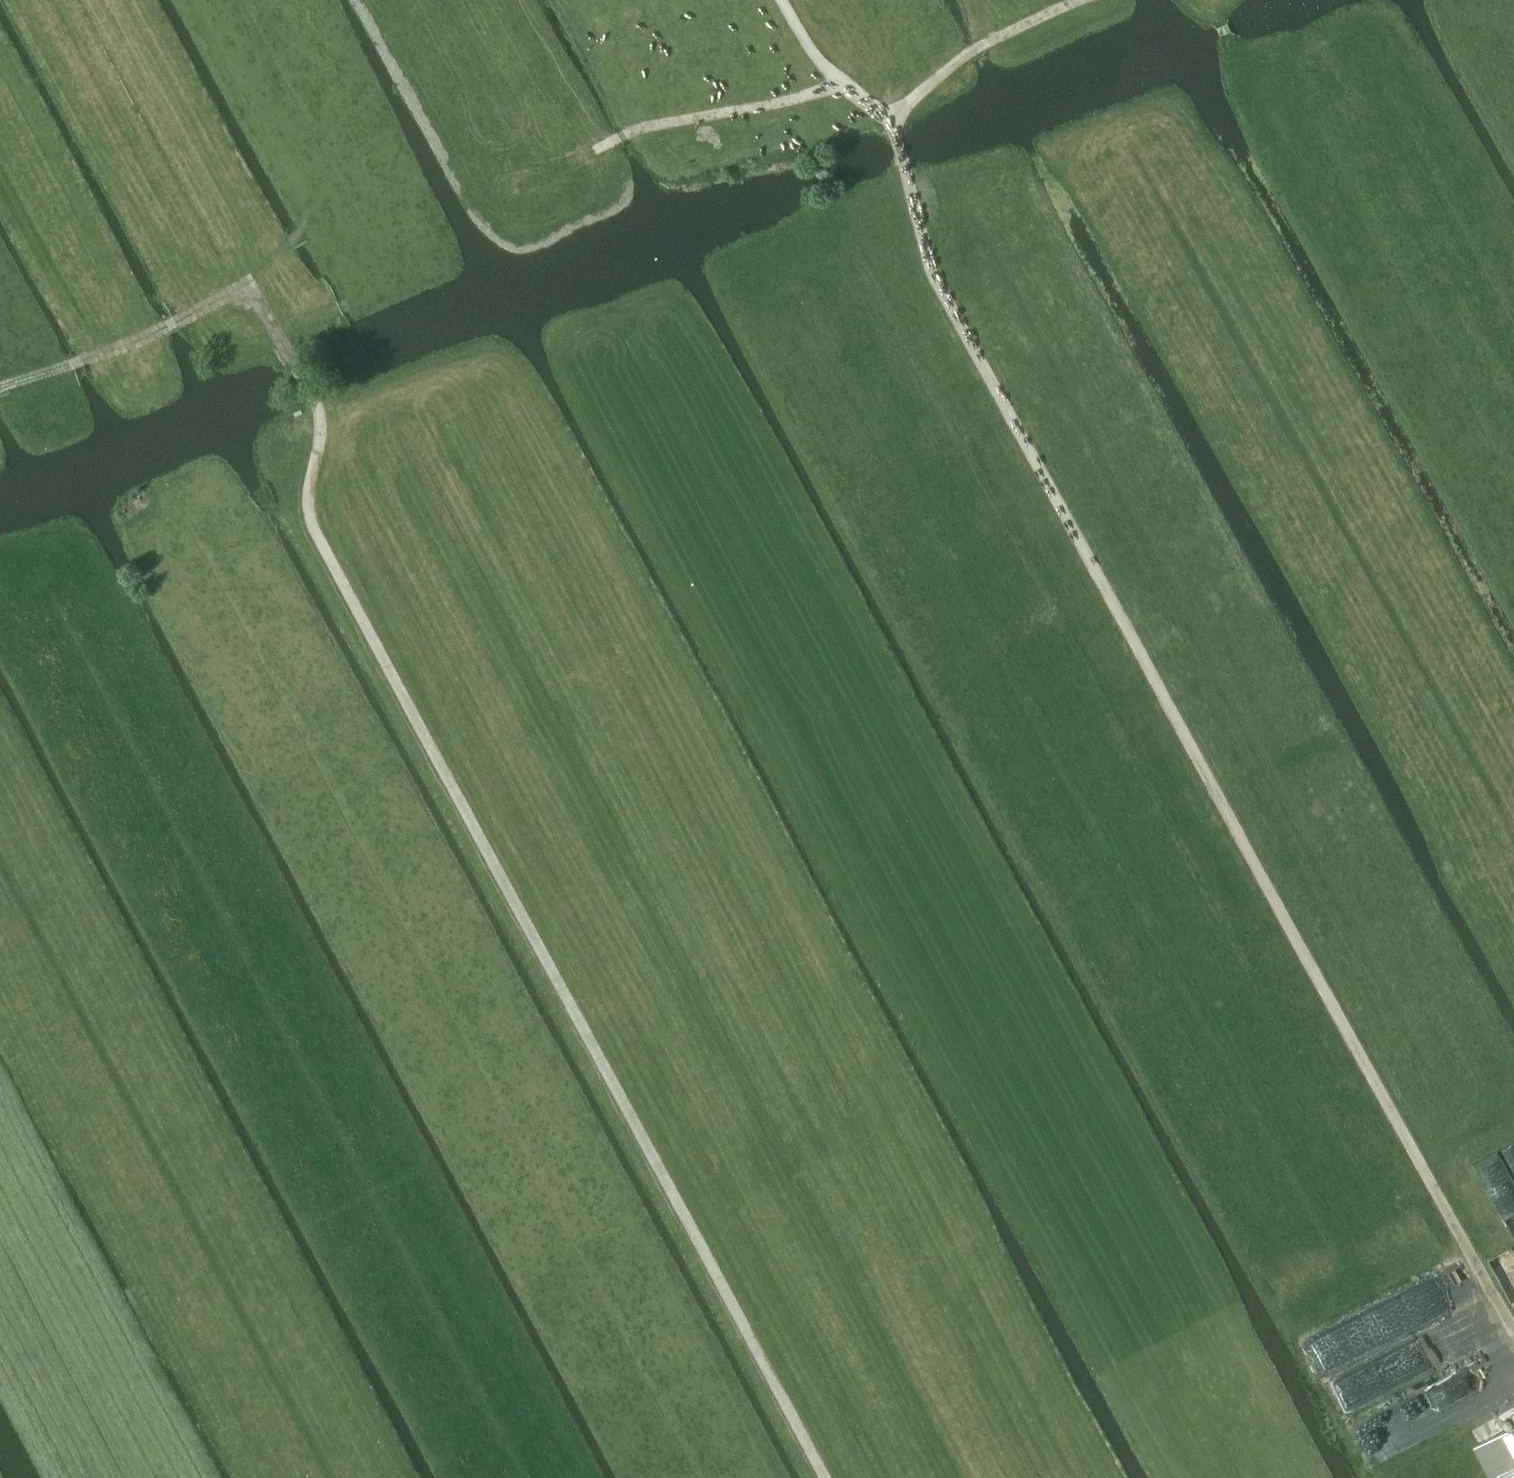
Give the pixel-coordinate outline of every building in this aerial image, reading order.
[(1479,1444),(1497,1477),(1513,1477),(1513,1425),(1479,1444)]
